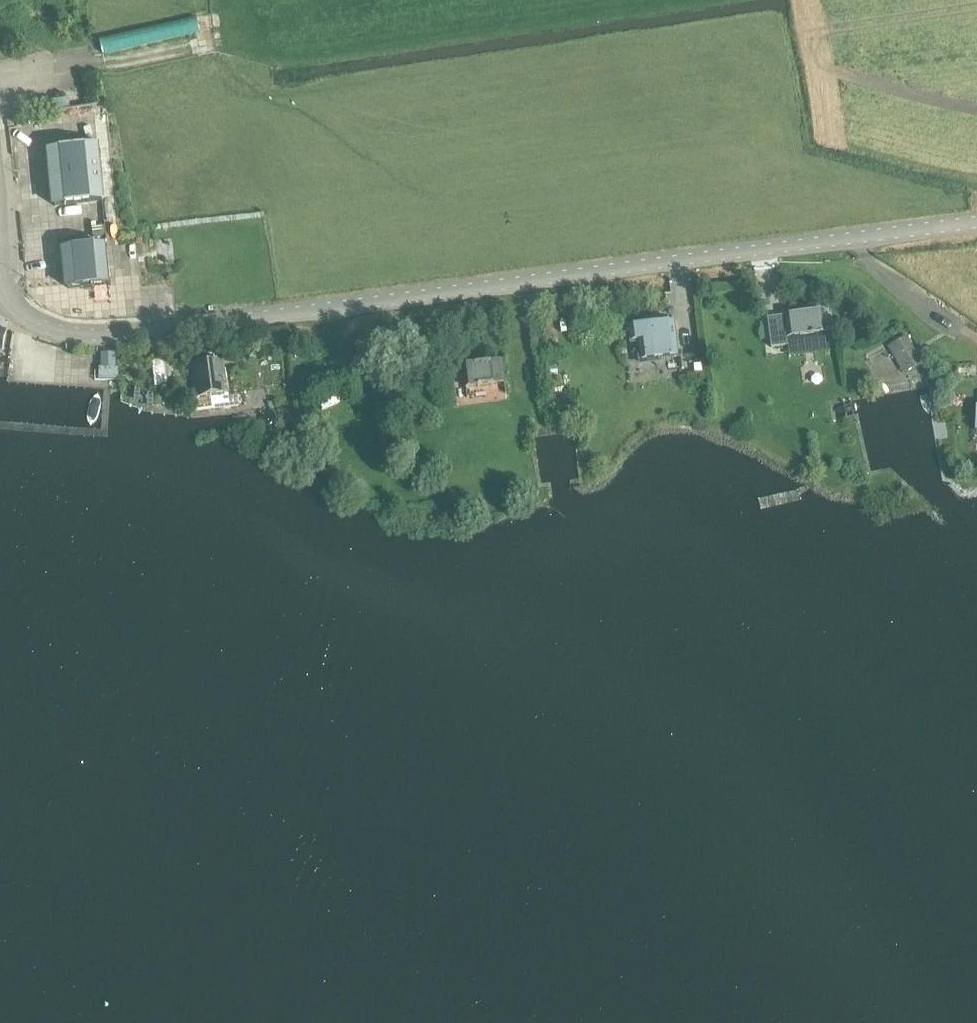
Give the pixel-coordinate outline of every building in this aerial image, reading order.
[(196,17),(99,39),(103,55),(200,33),(196,17)] [(49,150),(55,209),(106,204),(100,145),(49,150)] [(106,242),(67,246),(71,286),(110,282),(106,242)] [(822,309),(782,314),(785,337),(786,345),(788,345),(789,356),(829,352),(827,335),(825,335),(825,331),(822,309)] [(782,314),(768,316),(772,347),(786,345),(785,337),(782,314)] [(677,351),(674,321),(627,326),(630,343),(636,343),(639,365),(662,362),(662,359),(681,357),(681,351),(677,351)] [(908,336),(895,343),(910,369),(922,362),(908,336)] [(116,353),(101,353),(101,367),(116,367),(116,353)] [(155,385),(166,383),(163,359),(151,361),(155,385)] [(226,404),(225,393),(221,360),(194,364),(198,396),(197,396),(199,409),(226,404)] [(503,360),(463,365),(466,388),(505,383),(503,360)]
